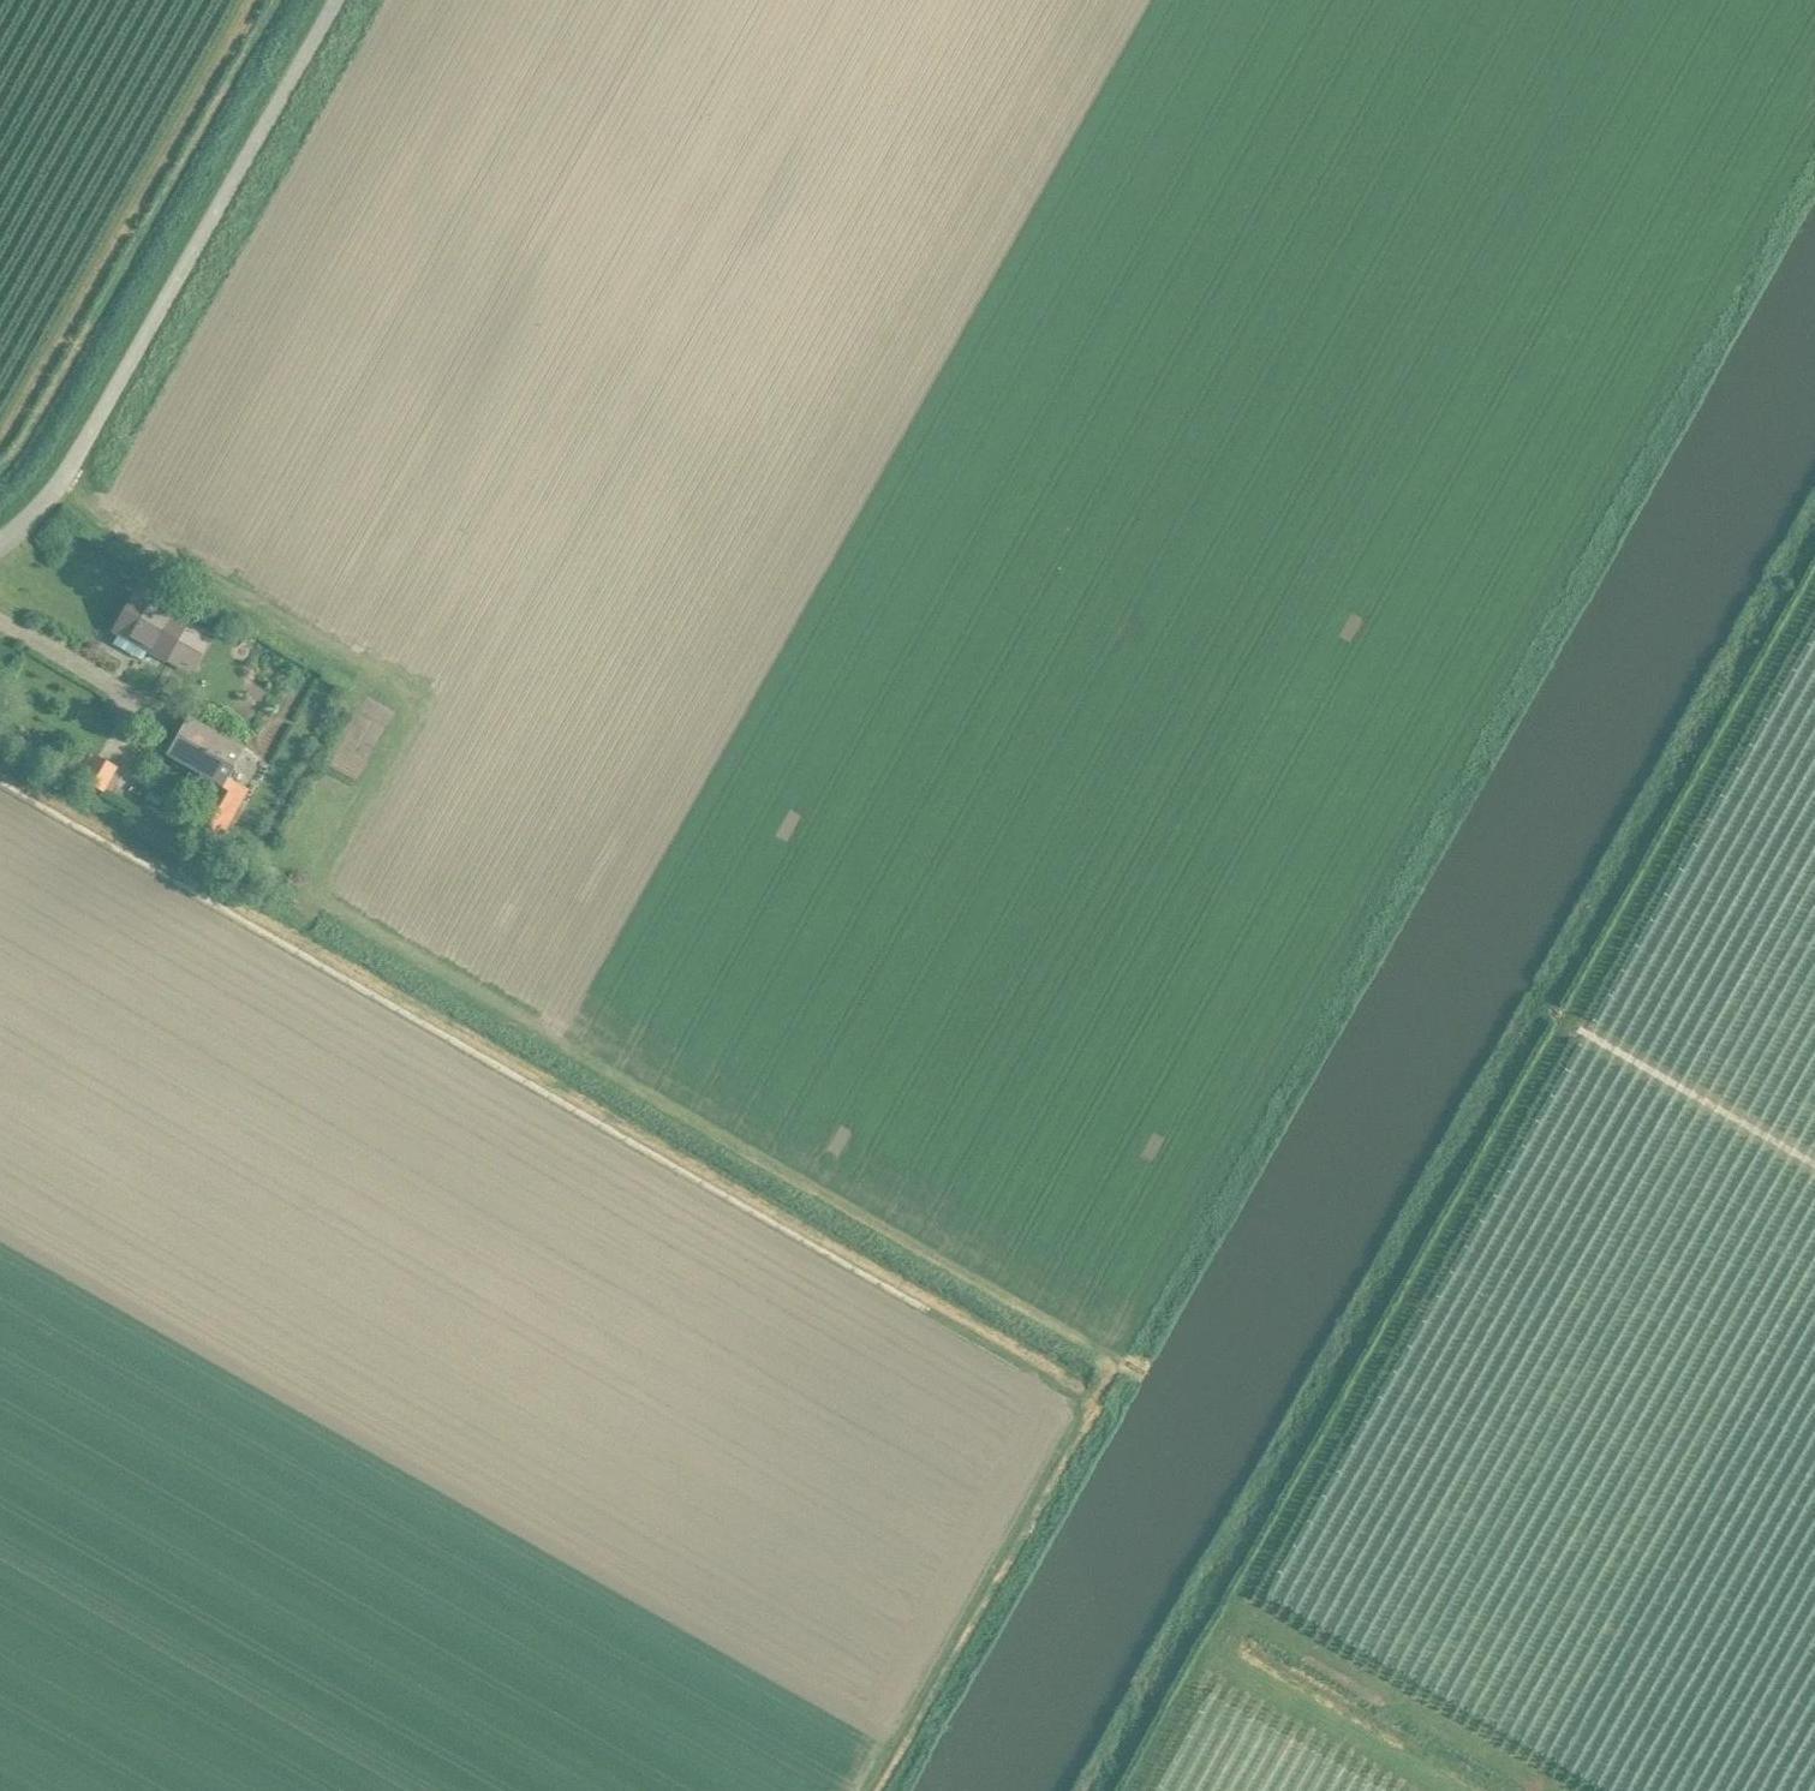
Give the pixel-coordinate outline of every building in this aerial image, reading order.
[(117,633),(111,643),(141,660),(147,649),(164,659),(186,620),(134,591),(113,630),(117,633)] [(222,787),(244,747),(188,715),(165,755),(222,787)] [(91,769),(84,781),(101,790),(108,778),(91,769)]
